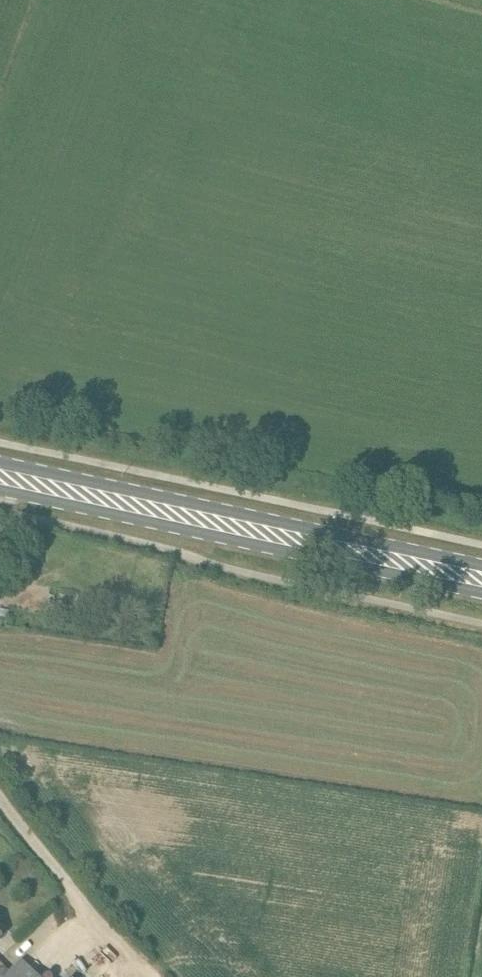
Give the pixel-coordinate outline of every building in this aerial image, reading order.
[(6,623),(8,610),(0,609),(0,622),(6,623)] [(21,962),(9,973),(0,964),(0,976),(35,976),(21,962)]
